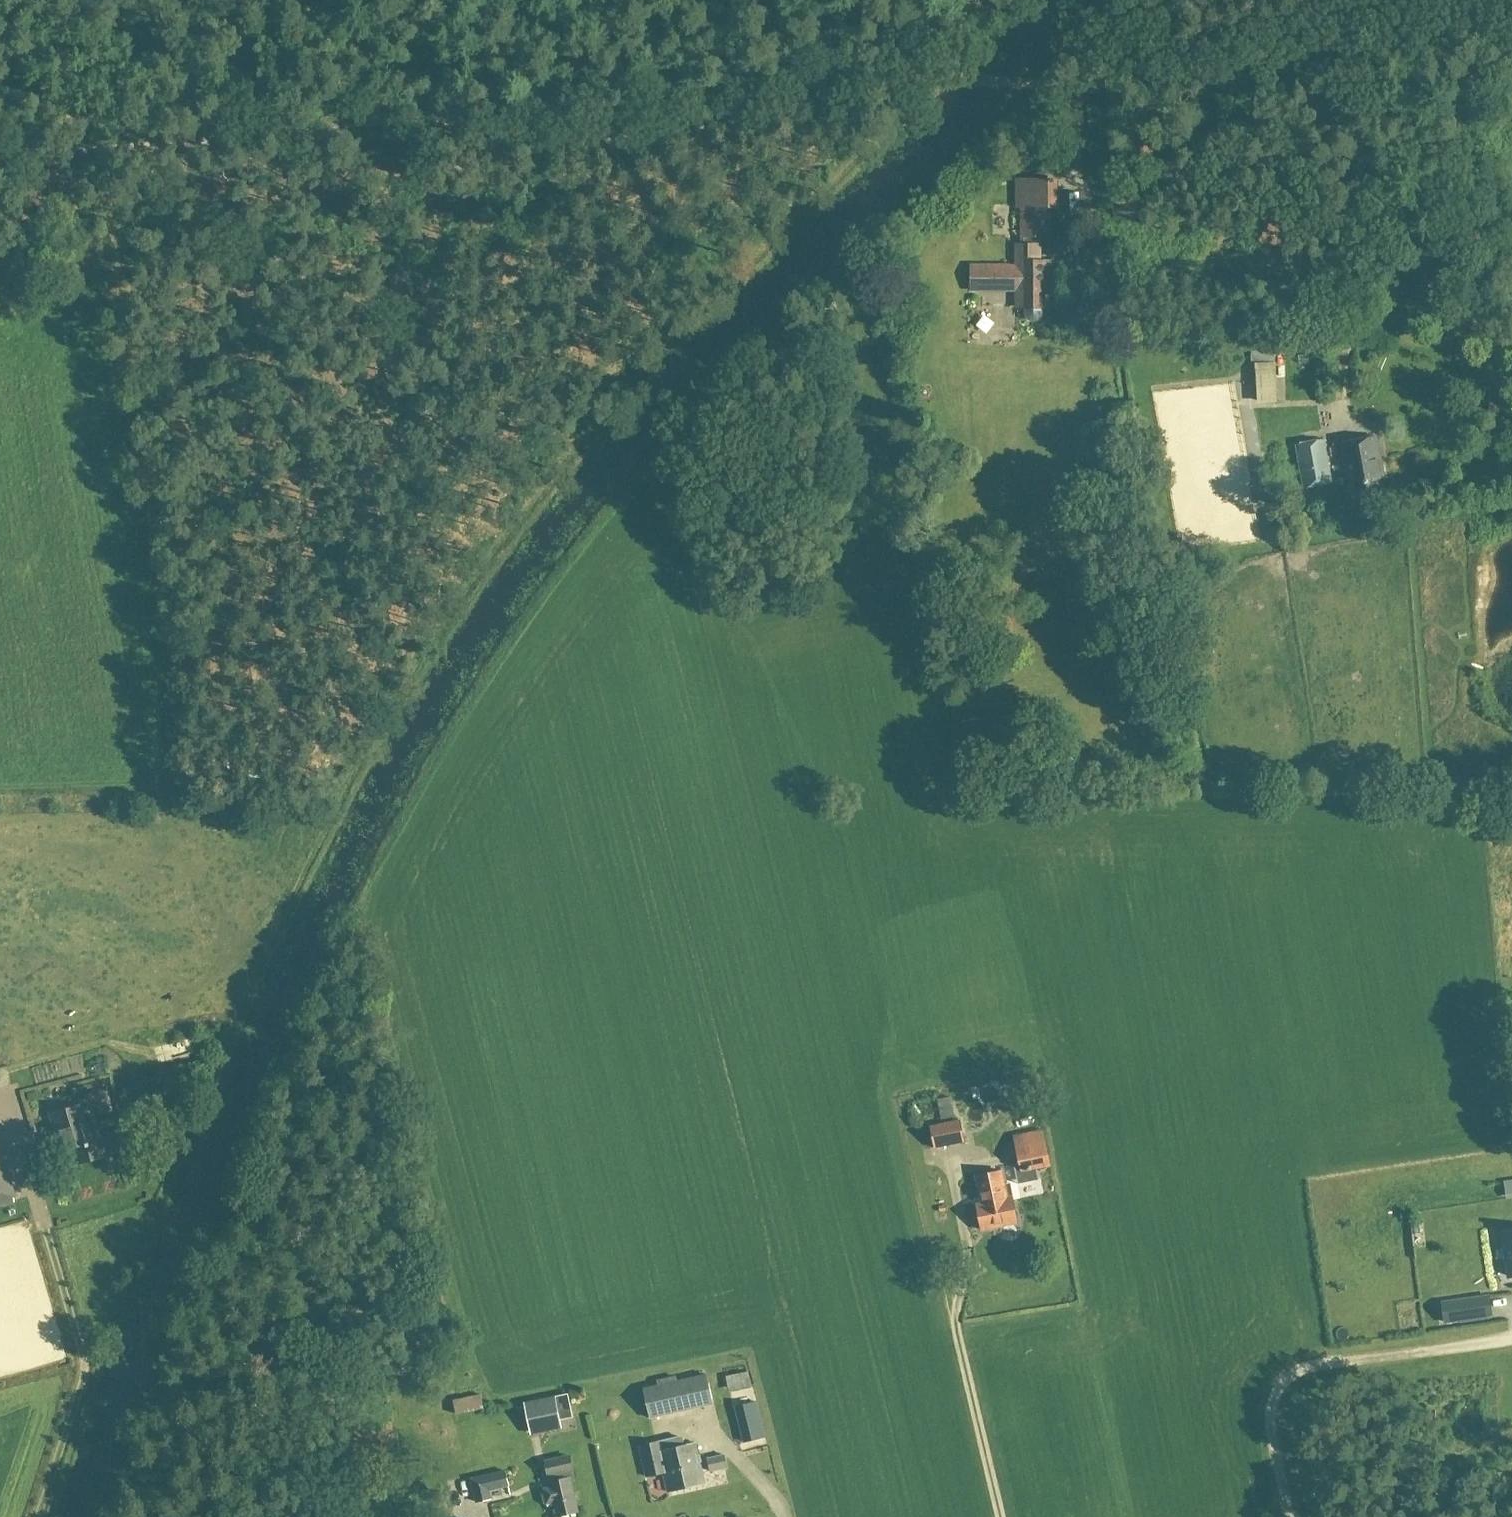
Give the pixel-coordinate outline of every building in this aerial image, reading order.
[(972,290),(1016,290),(1016,308),(1025,308),(1025,314),(1026,318),(1030,321),(1034,323),(1038,321),(1041,318),(1043,314),(1043,308),(1052,308),(1052,263),(1041,263),(1041,237),(1048,237),(1048,208),(1059,208),(1059,181),(1022,181),(1022,246),(1016,246),(1016,267),(972,268),(972,290)] [(1258,362),(1274,361),(1275,354),(1286,354),(1284,324),(1249,325),(1251,362),(1258,362)] [(1277,401),(1274,361),(1258,362),(1259,403),(1277,401)] [(1350,497),(1386,490),(1376,438),(1341,445),(1350,497)] [(1296,445),(1304,488),(1332,483),(1324,440),(1296,445)] [(936,1099),(940,1119),(954,1117),(951,1096),(936,1099)] [(59,1152),(69,1149),(74,1165),(104,1157),(94,1121),(85,1124),(80,1106),(49,1114),(59,1152)] [(964,1142),(960,1121),(930,1127),(935,1148),(964,1142)] [(1021,1172),(1050,1166),(1043,1130),(1014,1136),(1021,1172)] [(17,1203),(0,1144),(0,1207),(17,1203)] [(976,1177),(982,1204),(976,1205),(982,1230),(1018,1223),(1012,1198),(1007,1199),(1001,1171),(976,1177)] [(1511,1276),(1511,1232),(1503,1233),(1509,1277),(1511,1276)] [(1446,1323),(1491,1316),(1488,1296),(1443,1303),(1446,1323)] [(725,1375),(729,1391),(751,1386),(748,1370),(725,1375)] [(651,1419),(713,1405),(706,1375),(676,1382),(675,1377),(658,1381),(659,1386),(644,1389),(651,1419)] [(455,1416),(464,1414),(484,1410),(481,1394),(452,1401),(455,1416)] [(556,1397),(525,1403),(532,1436),(562,1429),(561,1421),(556,1397)] [(765,1437),(762,1425),(742,1431),(745,1442),(765,1437)] [(668,1493),(705,1484),(696,1443),(684,1446),(683,1438),(681,1437),(639,1447),(646,1477),(663,1473),(668,1493)] [(549,1516),(559,1516),(581,1512),(568,1454),(536,1462),(549,1516)] [(707,1459),(710,1472),(727,1468),(725,1454),(707,1459)] [(475,1504),(490,1500),(488,1492),(510,1487),(506,1469),(469,1478),(475,1504)]
